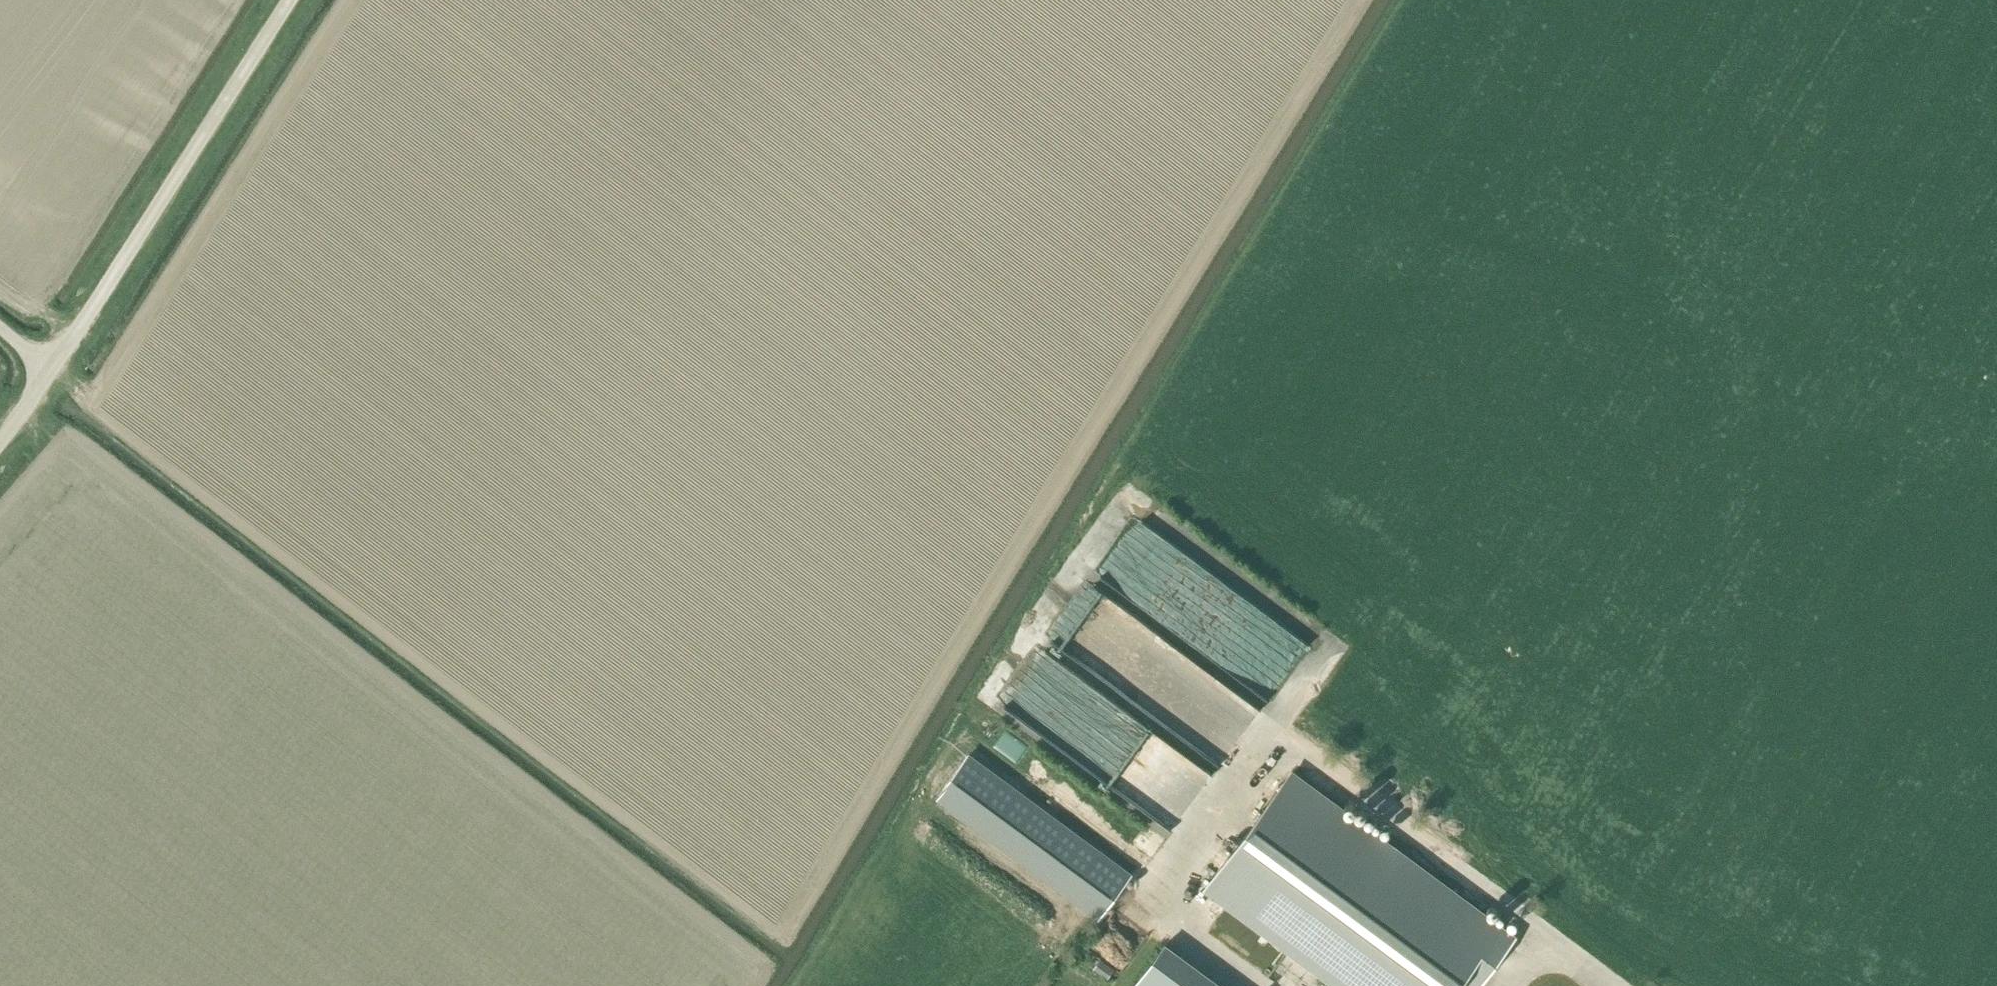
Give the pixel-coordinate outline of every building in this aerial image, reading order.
[(1105,620),(1127,634),(1138,617),(1119,604),(1122,600),(1095,582),(1085,599),(1109,614),(1105,620)] [(1052,642),(1043,660),(1082,679),(1084,677),(1091,680),(1099,665),(1052,642)] [(1008,726),(995,743),(1018,761),(1032,745),(1008,726)] [(1126,875),(967,757),(937,797),(1096,915),(1126,875)] [(1207,886),(1342,985),(1456,985),(1464,975),(1479,985),(1514,938),(1290,773),(1207,886)] [(1164,944),(1133,985),(1221,985),(1164,944)] [(1107,977),(1114,968),(1100,958),(1093,968),(1107,977)]
